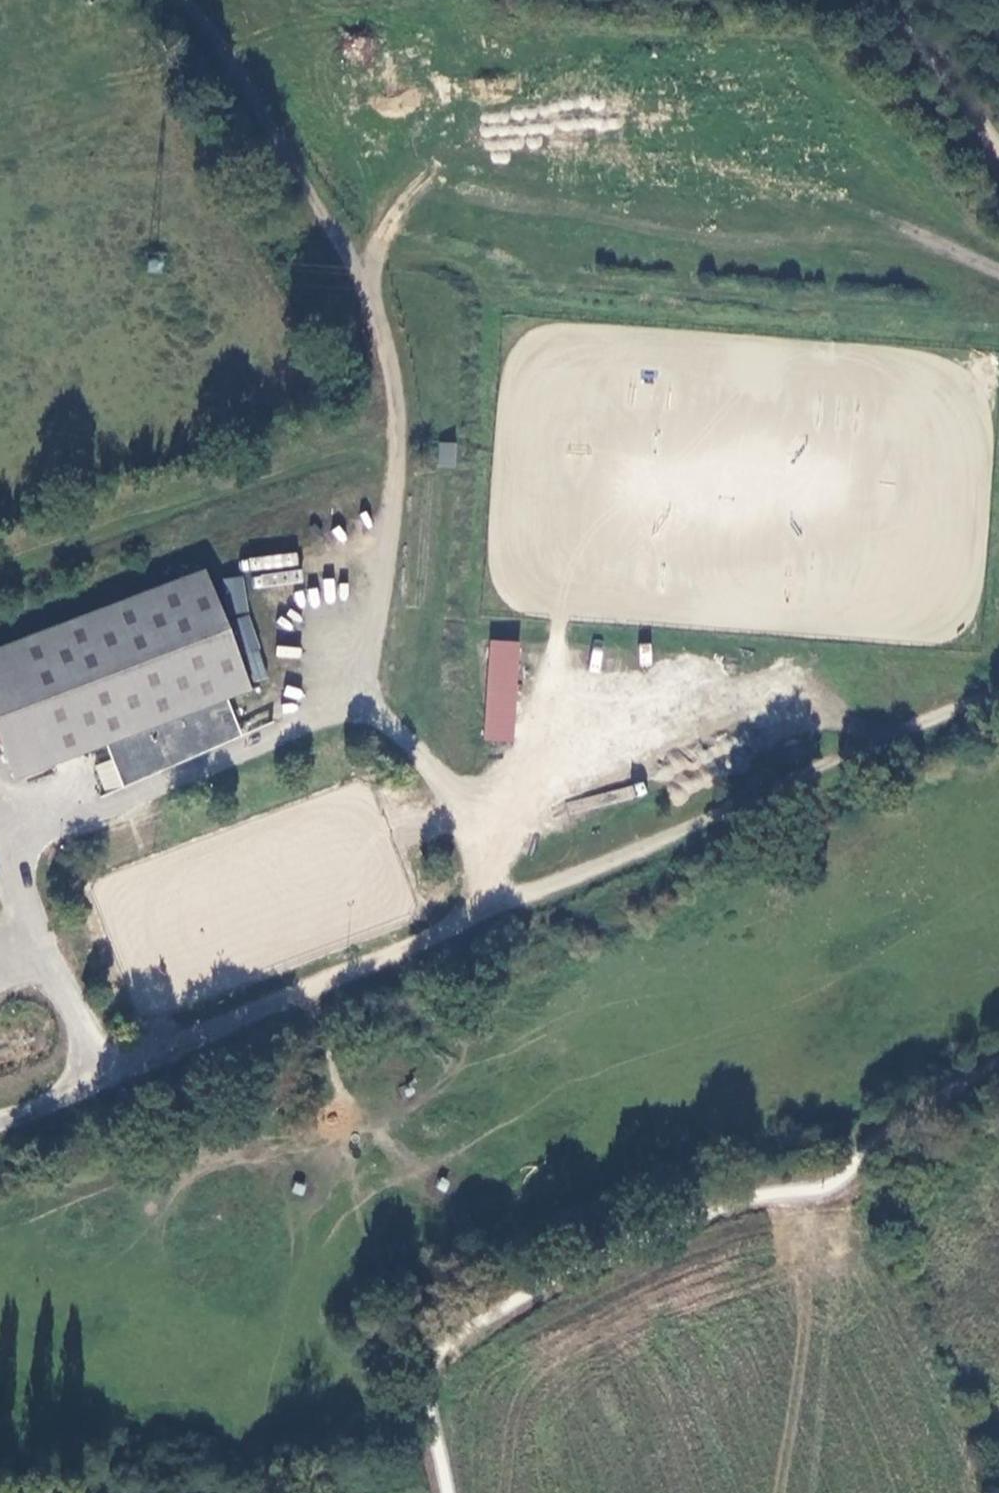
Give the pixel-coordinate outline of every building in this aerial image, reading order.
[(438,442),(438,467),(456,467),(456,442),(438,442)] [(38,771),(103,746),(109,760),(120,788),(183,763),(180,757),(187,754),(189,757),(237,738),(223,699),(248,690),(201,569),(12,642),(35,702),(14,710),(38,771)] [(489,639),(482,741),(513,743),(520,641),(489,639)] [(38,771),(14,710),(35,702),(12,642),(0,647),(0,754),(11,781),(38,771)] [(649,680),(696,684),(699,658),(651,653),(649,680)] [(109,760),(92,767),(103,794),(120,788),(109,760)]
